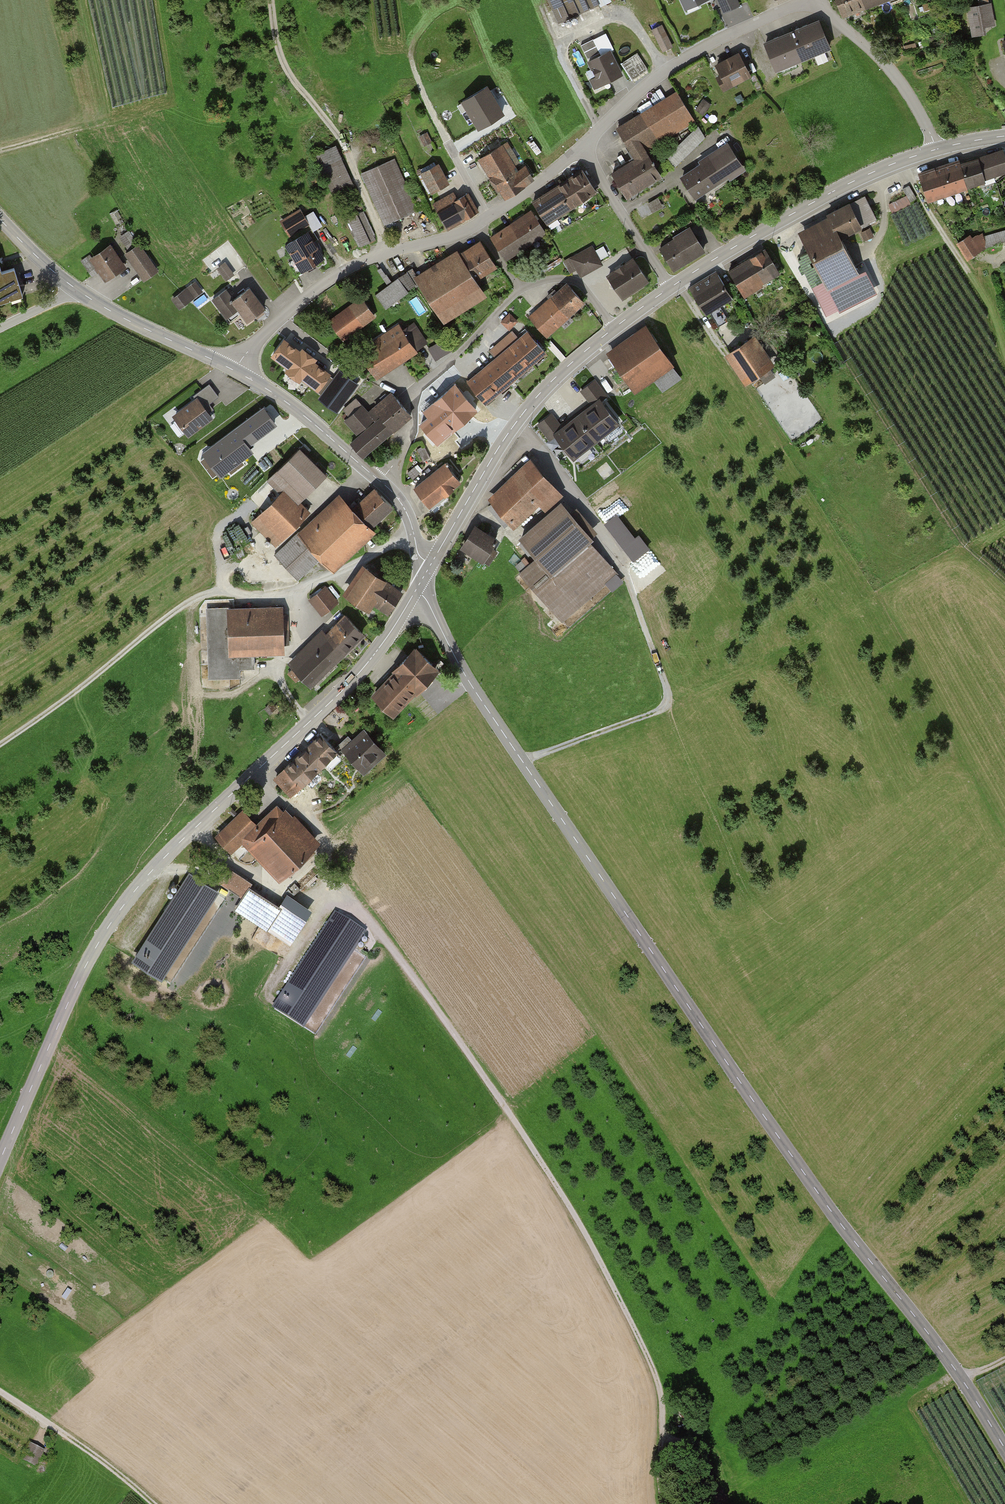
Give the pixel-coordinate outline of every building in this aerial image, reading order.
[(559,25),(599,7),(596,0),(548,0),(559,25)] [(687,12),(699,7),(697,3),(704,0),(682,0),(687,12)] [(736,0),(719,0),(724,12),(738,6),(736,0)] [(839,15),(881,0),(833,0),(839,15)] [(990,3),(966,7),(970,36),(984,34),(982,25),(993,24),(990,3)] [(818,22),(765,44),(776,69),(829,48),(818,22)] [(672,46),(661,26),(653,30),(663,50),(672,46)] [(600,53),(593,39),(581,45),(588,59),(600,53)] [(621,75),(609,51),(589,61),(601,85),(621,75)] [(647,69),(637,53),(621,64),(631,80),(647,69)] [(747,71),(738,54),(717,65),(726,82),(747,71)] [(694,120),(677,93),(618,129),(636,159),(613,173),(626,196),(661,175),(656,166),(658,165),(648,148),(694,120)] [(705,137),(700,129),(670,159),(675,167),(705,137)] [(506,143),(475,160),(498,201),(531,183),(523,167),(515,171),(513,167),(518,164),(506,143)] [(351,185),(334,146),(314,155),(330,194),(351,185)] [(741,166),(727,147),(682,177),(696,197),(741,166)] [(961,165),(967,186),(984,181),(983,178),(1004,170),(1004,157),(1003,151),(961,165)] [(415,211),(394,160),(361,174),(383,224),(415,211)] [(935,170),(920,175),(928,199),(967,186),(961,165),(960,163),(935,171),(935,170)] [(446,184),(436,165),(417,176),(427,194),(446,184)] [(596,191),(583,171),(533,202),(549,227),(558,221),(555,217),(596,191)] [(460,197),(456,190),(430,203),(443,228),(476,212),(467,194),(460,197)] [(894,212),(912,202),(907,193),(889,203),(894,212)] [(661,206),(657,199),(648,204),(652,211),(661,206)] [(864,199),(800,234),(840,313),(876,293),(866,273),(858,276),(838,239),(875,221),(864,199)] [(308,230),(298,213),(282,222),(292,241),(283,246),(298,273),(321,260),(305,232),(308,230)] [(375,238),(363,213),(348,219),(360,245),(375,238)] [(543,231),(532,214),(491,240),(501,256),(543,231)] [(862,232),(867,240),(876,235),(871,227),(862,232)] [(129,230),(121,236),(127,245),(135,239),(129,230)] [(702,251),(689,230),(657,249),(670,270),(702,251)] [(983,237),(982,235),(970,238),(966,237),(958,242),(969,259),(988,245),(1004,240),(1004,231),(983,237)] [(123,266),(108,244),(86,259),(101,281),(123,266)] [(142,280),(156,270),(137,244),(123,254),(142,280)] [(496,265),(482,244),(421,283),(441,314),(476,292),(470,282),(496,265)] [(600,265),(591,248),(564,263),(570,272),(576,269),(580,276),(600,265)] [(777,275),(763,250),(725,272),(739,296),(777,275)] [(236,272),(228,261),(216,270),(224,281),(236,272)] [(645,281),(631,261),(605,278),(619,299),(645,281)] [(14,269),(0,273),(0,272),(0,302),(21,296),(14,269)] [(118,296),(141,280),(137,274),(114,289),(118,296)] [(403,274),(373,296),(382,307),(412,286),(403,274)] [(728,295),(718,276),(689,291),(699,310),(728,295)] [(202,293),(194,282),(170,298),(178,310),(202,293)] [(582,300),(566,284),(529,319),(545,336),(582,300)] [(261,309),(246,289),(230,301),(222,291),(211,299),(224,317),(234,309),(244,322),(261,309)] [(373,315),(361,299),(330,321),(342,338),(373,315)] [(380,336),(358,351),(375,376),(425,343),(412,324),(385,342),(380,336)] [(679,380),(641,326),(602,353),(631,394),(651,379),(660,392),(679,380)] [(541,353),(525,333),(516,341),(511,335),(491,352),(496,357),(465,382),(482,402),(541,353)] [(769,366),(751,338),(726,355),(743,382),(769,366)] [(301,353),(283,340),(273,355),(291,368),(288,371),(298,378),(300,376),(318,388),(316,391),(321,395),(319,398),(337,411),(357,384),(340,372),(335,379),(311,361),(313,358),(303,351),(301,353)] [(448,346),(444,340),(432,347),(436,354),(448,346)] [(435,398),(418,407),(429,429),(474,406),(459,377),(432,392),(435,398)] [(590,404),(573,417),(592,442),(621,420),(603,396),(607,393),(594,378),(579,390),(590,404)] [(195,399),(170,417),(183,436),(209,417),(203,409),(218,398),(209,385),(193,396),(195,399)] [(407,415),(391,396),(367,415),(356,401),(343,411),(348,417),(344,421),(357,437),(349,442),(359,454),(407,415)] [(274,424),(264,410),(206,452),(220,472),(250,450),(246,444),(274,424)] [(552,412),(535,425),(546,440),(551,436),(569,460),(592,442),(573,417),(562,425),(552,412)] [(430,457),(424,445),(417,449),(423,460),(430,457)] [(323,475),(295,449),(265,481),(278,493),(251,522),(272,542),(301,512),(294,506),(323,475)] [(561,493),(528,459),(487,499),(513,525),(535,503),(543,511),(561,493)] [(457,481),(444,463),(411,489),(424,507),(457,481)] [(251,484),(256,491),(266,484),(260,477),(251,484)] [(336,496),(273,556),(297,581),(318,561),(327,571),(393,508),(373,487),(349,510),(336,496)] [(590,540),(558,502),(515,538),(533,560),(517,573),(560,624),(616,577),(587,543),(590,540)] [(605,523),(634,562),(651,549),(639,532),(635,535),(618,513),(605,523)] [(494,542),(475,530),(462,549),(481,562),(494,542)] [(398,593),(360,567),(341,596),(365,612),(370,606),(383,615),(398,593)] [(319,615),(336,601),(323,585),(306,600),(319,615)] [(283,649),(280,608),(224,612),(226,652),(283,649)] [(362,633),(342,613),(321,634),(318,630),(283,663),(306,687),(362,633)] [(434,667),(413,648),(368,696),(389,715),(434,667)] [(380,752),(360,730),(339,749),(358,771),(380,752)] [(287,797),(334,751),(317,734),(271,780),(287,797)] [(275,882),(315,845),(282,809),(280,811),(275,805),(254,825),(243,813),(214,839),(228,854),(239,843),(275,882)] [(241,896),(248,884),(251,880),(225,864),(223,868),(215,880),(241,896)] [(191,873),(133,959),(161,977),(219,891),(191,873)] [(265,927),(279,904),(248,884),(241,896),(234,907),(265,927)] [(312,908),(287,892),(279,904),(265,927),(290,943),(312,908)] [(334,911),(273,1007),(305,1028),(367,931),(334,911)] [(41,1463),(46,1444),(30,1439),(24,1458),(41,1463)]
